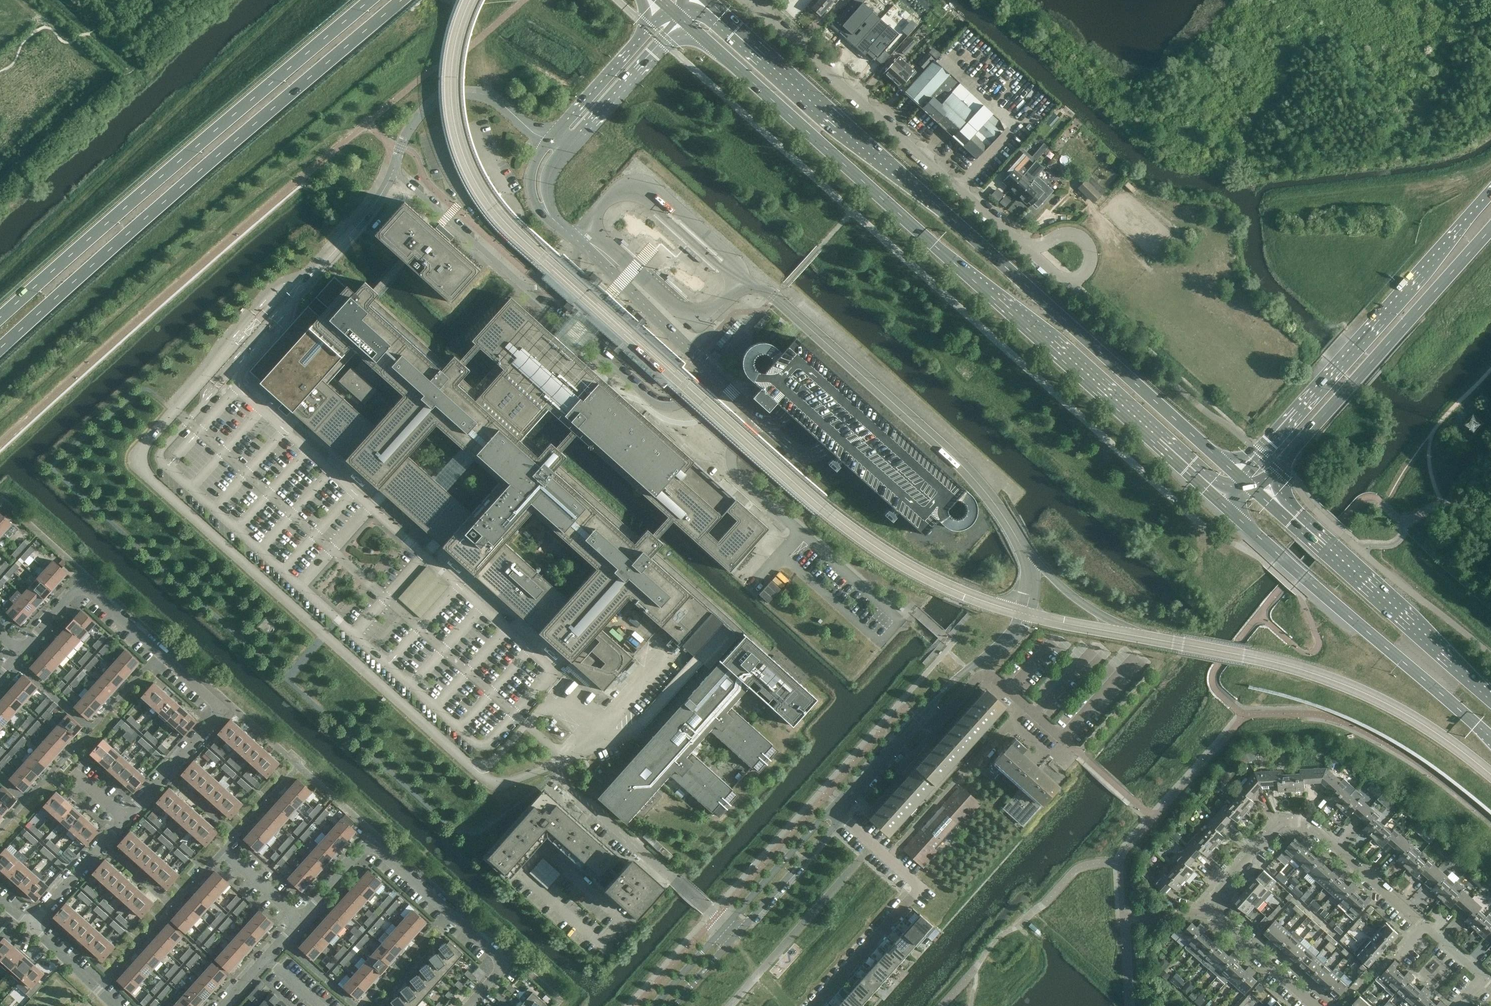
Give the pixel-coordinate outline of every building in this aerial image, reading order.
[(811,8),(820,16),(834,0),(818,0),(811,8)] [(851,20),(840,32),(851,43),(862,32),(851,20)] [(911,36),(900,47),(905,53),(917,41),(911,36)] [(868,60),(879,49),(868,37),(857,49),(868,60)] [(938,57),(941,52),(934,47),(930,51),(938,57)] [(925,69),(934,59),(927,53),(918,63),(925,69)] [(884,73),(892,80),(907,63),(899,56),(884,73)] [(987,119),(993,114),(934,60),(905,92),(921,106),(920,107),(942,128),(976,159),(992,142),(991,141),(978,130),(987,119)] [(907,63),(892,80),(900,87),(915,70),(907,63)] [(999,131),(987,119),(978,130),(991,141),(999,131)] [(1003,182),(1011,189),(1026,172),(1022,168),(1030,159),(1019,149),(1003,168),(1009,174),(1003,182)] [(1032,181),(1036,176),(1043,169),(1048,163),(1044,160),(1039,166),(1030,176),(1026,172),(1011,189),(1015,193),(1017,194),(1019,196),(1032,181)] [(1053,191),(1036,176),(1032,181),(1019,196),(1027,203),(1029,200),(1033,204),(1038,208),(1053,191)] [(1089,176),(1078,187),(1094,202),(1105,190),(1089,176)] [(404,201),(375,234),(401,258),(406,262),(450,302),(480,269),(404,201)] [(308,306),(249,371),(261,381),(260,383),(284,404),(284,405),(283,406),(283,408),(284,409),(285,410),(286,410),(287,411),(288,410),(290,409),(603,691),(633,658),(601,629),(629,597),(694,655),(694,656),(700,661),(702,663),(703,664),(709,669),(718,659),(721,661),(745,634),(653,553),(663,543),(656,537),(647,528),(639,537),(558,465),(566,456),(559,450),(550,442),(542,451),(524,435),(548,409),(575,433),(672,520),(729,571),(768,528),(566,347),(510,297),(471,340),(478,346),(503,369),(479,396),(461,380),(470,370),(462,363),(454,356),(441,370),(369,305),(406,262),(401,258),(373,289),(365,282),(355,292),(347,285),(346,287),(334,276),(315,297),(327,307),(319,316),(308,306)] [(598,277),(593,272),(589,276),(594,281),(598,277)] [(629,318),(631,316),(609,295),(607,298),(629,318)] [(567,302),(563,306),(568,310),(572,306),(567,302)] [(965,489),(795,337),(781,352),(776,347),(773,345),(769,343),(766,343),(761,342),(756,343),(751,345),(747,349),(744,353),(742,358),(742,364),(743,369),(745,374),(749,378),(754,382),(760,388),(752,396),(768,411),(776,402),(787,412),(827,448),(923,535),(937,519),(942,524),(947,527),(952,529),(957,529),(962,528),(967,526),(971,522),(974,518),(976,513),(976,508),(975,502),(973,498),(970,494),(965,489)] [(717,360),(721,355),(715,350),(711,354),(717,360)] [(652,372),(630,352),(627,355),(650,375),(652,372)] [(0,513),(0,532),(4,536),(5,536),(3,534),(12,524),(0,513)] [(21,551),(28,544),(24,541),(17,548),(21,551)] [(29,555),(35,549),(30,546),(25,552),(29,555)] [(15,558),(21,551),(17,548),(12,554),(15,558)] [(24,561),(29,555),(25,552),(20,557),(24,561)] [(53,560),(45,569),(59,582),(67,573),(53,560)] [(9,565),(5,561),(0,567),(0,569),(3,571),(9,565)] [(14,572),(19,566),(15,563),(10,569),(14,572)] [(426,566),(398,598),(421,618),(449,587),(426,566)] [(14,572),(10,569),(5,574),(9,578),(14,572)] [(45,569),(37,578),(51,590),(59,582),(45,569)] [(768,601),(789,579),(780,570),(759,592),(768,601)] [(37,578),(30,586),(44,599),(51,590),(37,578)] [(30,586),(22,595),(36,607),(44,599),(30,586)] [(17,591),(10,599),(10,600),(29,616),(36,607),(22,595),(17,591)] [(10,600),(3,608),(21,624),(29,616),(10,600)] [(81,610),(74,619),(88,631),(95,623),(81,610)] [(88,631),(74,619),(67,627),(80,639),(88,631)] [(80,639),(67,627),(59,635),(73,647),(80,639)] [(101,644),(107,638),(102,634),(97,640),(101,644)] [(645,746),(599,797),(626,821),(669,774),(712,812),(713,811),(719,816),(726,808),(727,809),(727,808),(724,805),(727,802),(730,805),(731,804),(730,803),(737,796),(731,791),(733,789),(689,751),(709,729),(752,768),(753,766),(759,772),(766,764),(767,765),(767,764),(764,761),(767,757),(770,761),(771,760),(770,759),(777,751),(771,746),(773,745),(730,706),(748,686),(749,687),(750,686),(748,685),(753,680),(761,687),(758,689),(769,699),(772,696),(777,701),(772,706),(771,705),(771,706),(792,726),(817,699),(799,683),(801,680),(773,655),(771,658),(745,634),(721,661),(645,746)] [(73,647),(59,635),(52,643),(66,655),(73,647)] [(96,649),(101,644),(97,640),(92,646),(96,649)] [(113,644),(109,640),(104,646),(108,649),(113,644)] [(66,655),(52,643),(45,651),(59,663),(66,655)] [(103,655),(108,649),(104,646),(99,651),(103,655)] [(87,660),(92,654),(88,650),(83,656),(87,660)] [(125,650),(118,658),(132,671),(139,662),(125,650)] [(59,663),(45,651),(38,659),(52,671),(59,663)] [(82,666),(87,660),(83,656),(78,662),(82,666)] [(94,666),(99,660),(94,656),(89,662),(94,666)] [(132,671),(118,658),(111,666),(125,679),(132,671)] [(52,671),(38,659),(30,667),(44,680),(52,671)] [(88,671),(94,666),(89,662),(84,668),(88,671)] [(73,676),(78,670),(74,666),(68,672),(73,676)] [(125,679),(111,666),(103,674),(117,687),(125,679)] [(68,682),(73,676),(68,672),(63,678),(68,682)] [(79,682),(84,676),(80,672),(75,678),(79,682)] [(117,687),(103,674),(96,682),(110,695),(117,687)] [(24,675),(16,683),(30,695),(38,687),(24,675)] [(79,682),(75,678),(70,684),(74,687),(79,682)] [(65,684),(61,680),(56,686),(60,690),(65,684)] [(110,695),(96,682),(89,690),(103,703),(110,695)] [(141,700),(148,706),(163,690),(154,682),(141,696),(143,698),(141,700)] [(30,695),(16,683),(9,691),(23,704),(30,695)] [(72,690),(68,686),(63,692),(67,695),(72,690)] [(103,703),(89,690),(82,698),(96,711),(103,703)] [(163,690),(148,706),(149,707),(150,705),(159,712),(171,698),(163,690)] [(23,704),(9,691),(2,699),(16,712),(23,704)] [(911,763),(939,788),(935,784),(942,776),(946,780),(958,767),(954,763),(1002,709),(986,695),(936,750),(928,744),(918,755),(926,761),(919,769),(911,763)] [(44,708),(49,702),(45,698),(40,704),(44,708)] [(96,711),(82,698),(74,707),(88,719),(96,711)] [(180,705),(171,698),(159,712),(160,713),(158,715),(165,722),(180,705)] [(2,699),(0,701),(0,712),(8,720),(16,712),(2,699)] [(39,714),(44,708),(40,704),(35,710),(39,714)] [(50,714),(55,708),(51,704),(46,710),(50,714)] [(180,705),(165,722),(174,729),(188,713),(180,705)] [(45,719),(50,714),(46,710),(41,716),(45,719)] [(0,712),(0,727),(1,728),(8,720),(0,712)] [(197,721),(188,713),(174,729),(176,727),(184,735),(197,721)] [(68,714),(60,722),(74,735),(82,727),(68,714)] [(30,724),(35,718),(30,715),(25,720),(30,724)] [(136,720),(130,715),(126,719),(132,724),(136,720)] [(230,719),(218,733),(226,741),(239,726),(230,719)] [(24,730),(30,724),(25,720),(20,726),(24,730)] [(36,730),(41,724),(37,720),(32,726),(36,730)] [(144,728),(136,720),(132,724),(141,732),(144,728)] [(74,735),(60,722),(53,730),(67,743),(74,735)] [(130,727),(124,722),(120,726),(126,731),(130,727)] [(31,735),(36,730),(32,726),(27,732),(31,735)] [(239,726),(226,741),(234,748),(247,734),(239,726)] [(150,733),(144,728),(141,732),(146,737),(150,733)] [(138,734),(133,729),(129,733),(135,739),(138,734)] [(67,743),(53,730),(46,738),(60,751),(67,743)] [(15,740),(20,734),(16,731),(11,736),(15,740)] [(144,739),(138,734),(135,739),(140,744),(144,739)] [(247,734),(234,748),(242,755),(255,741),(247,734)] [(10,746),(15,740),(11,736),(6,742),(10,746)] [(21,746),(27,740),(22,736),(17,742),(21,746)] [(60,751),(46,738),(38,746),(53,759),(60,751)] [(161,743),(155,738),(152,742),(157,747),(161,743)] [(1025,747),(1015,738),(1007,746),(1010,748),(1005,754),(1002,752),(986,770),(996,779),(1004,770),(1022,786),(1003,807),(1023,825),(1056,787),(1019,754),(1025,747)] [(103,739),(90,753),(99,761),(112,747),(103,739)] [(263,748),(255,741),(242,755),(250,762),(263,748)] [(16,752),(21,746),(17,742),(12,748),(16,752)] [(214,742),(211,747),(216,752),(220,747),(214,742)] [(167,748),(161,743),(157,747),(163,752),(167,748)] [(152,754),(155,750),(150,744),(146,749),(152,754)] [(53,759),(38,746),(31,755),(45,767),(53,759)] [(112,747),(99,761),(108,769),(122,753),(115,746),(113,748),(112,747)] [(220,747),(216,752),(222,757),(226,753),(220,747)] [(263,748),(250,762),(258,769),(271,755),(263,748)] [(209,749),(205,753),(211,758),(214,754),(209,749)] [(157,759),(161,755),(155,750),(152,754),(157,759)] [(7,762),(12,756),(8,752),(3,758),(7,762)] [(122,753),(108,769),(116,777),(129,762),(120,755),(122,753)] [(214,754),(211,758),(216,763),(220,759),(214,754)] [(45,767),(31,755),(24,763),(38,775),(45,767)] [(271,755),(258,769),(267,777),(279,763),(271,755)] [(230,757),(227,761),(232,766),(236,762),(230,757)] [(181,774),(190,781),(202,767),(194,760),(181,774)] [(129,762),(116,777),(125,784),(139,768),(137,770),(129,762)] [(236,762),(232,766),(238,771),(242,767),(236,762)] [(38,775),(24,763),(17,771),(31,783),(38,775)] [(225,763),(221,767),(227,772),(230,768),(225,763)] [(927,801),(939,788),(911,763),(901,774),(909,780),(875,817),(892,832),(923,797),(927,801)] [(202,767),(190,781),(198,789),(210,775),(202,767)] [(139,768),(125,784),(133,792),(146,778),(145,777),(146,774),(139,768)] [(230,768),(227,772),(232,778),(236,773),(230,768)] [(1300,773),(1291,774),(1292,791),(1305,790),(1305,783),(1322,782),(1327,768),(1300,769),(1300,773)] [(1346,786),(1327,768),(1322,782),(1335,793),(1330,799),(1339,808),(1351,795),(1344,789),(1346,786)] [(1281,770),(1255,772),(1261,785),(1279,784),(1279,792),(1292,791),(1291,774),(1282,774),(1281,770)] [(31,783),(17,771),(9,779),(23,791),(31,783)] [(246,771),(243,775),(248,780),(252,776),(246,771)] [(1240,794),(1234,801),(1247,813),(1255,803),(1250,798),(1261,785),(1255,772),(1237,792),(1240,794)] [(210,775),(198,789),(206,796),(218,782),(210,775)] [(252,776),(248,780),(254,786),(258,781),(252,776)] [(241,778),(237,782),(243,787),(246,783),(241,778)] [(297,779),(290,788),(304,801),(312,792),(297,779)] [(218,782),(206,796),(214,803),(226,789),(218,782)] [(246,783),(243,787),(248,792),(252,788),(246,783)] [(9,807),(17,799),(3,786),(2,788),(0,786),(0,799),(9,807)] [(169,787),(156,802),(165,809),(178,795),(169,787)] [(304,801),(290,788),(282,796),(296,809),(304,801)] [(965,819),(977,805),(973,801),(974,800),(964,790),(962,792),(958,788),(905,847),(910,851),(908,853),(918,862),(920,860),(924,864),(937,850),(935,849),(963,818),(965,819)] [(234,796),(226,789),(214,803),(222,810),(234,796)] [(56,791),(43,806),(52,813),(65,799),(56,791)] [(624,864),(576,821),(571,817),(544,792),(487,857),(510,877),(547,836),(551,840),(632,913),(657,885),(628,860),(624,864)] [(178,795),(165,809),(173,816),(186,802),(178,795)] [(1358,801),(1351,795),(1339,808),(1349,816),(1354,811),(1361,817),(1370,807),(1360,798),(1358,801)] [(234,796),(222,810),(230,818),(243,804),(234,796)] [(296,809),(282,796),(274,805),(288,818),(296,809)] [(2,815),(9,807),(0,799),(0,813),(2,815)] [(65,799),(52,813),(61,821),(73,807),(65,799)] [(1225,806),(1216,816),(1226,825),(1232,817),(1238,822),(1247,813),(1234,801),(1228,808),(1225,806)] [(186,802),(173,816),(181,823),(194,809),(186,802)] [(322,807),(318,803),(313,809),(317,813),(322,807)] [(288,818),(274,805),(267,813),(281,826),(288,818)] [(73,807),(61,821),(62,822),(60,824),(67,831),(82,815),(73,807)] [(1370,807),(1361,817),(1369,824),(1364,829),(1373,838),(1385,825),(1378,819),(1380,816),(1370,807)] [(194,809),(181,823),(189,831),(202,816),(194,809)] [(329,813),(325,809),(320,815),(324,819),(329,813)] [(310,821),(315,816),(311,812),(306,818),(310,821)] [(151,813),(147,817),(153,822),(157,818),(151,813)] [(281,826),(267,813),(259,822),(273,834),(281,826)] [(345,814),(334,827),(348,840),(356,831),(351,827),(355,822),(345,814)] [(82,815),(67,831),(68,831),(70,829),(77,836),(76,838),(90,822),(82,815)] [(189,831),(197,838),(210,824),(202,816),(189,831)] [(1210,828),(1204,835),(1216,847),(1225,837),(1219,832),(1226,825),(1216,816),(1207,826),(1210,828)] [(157,818),(153,822),(159,827),(162,823),(157,818)] [(305,827),(310,821),(306,818),(301,823),(305,827)] [(317,818),(312,823),(316,827),(321,821),(317,818)] [(145,820),(141,824),(147,829),(151,825),(145,820)] [(90,822),(76,838),(83,845),(85,843),(87,844),(99,830),(90,822)] [(273,834),(259,822),(251,830),(266,843),(273,834)] [(312,823),(307,829),(311,833),(316,827),(312,823)] [(34,834),(38,829),(32,824),(28,828),(34,834)] [(210,824),(197,838),(205,845),(218,831),(210,824)] [(151,825),(147,829),(153,834),(156,830),(151,825)] [(1392,832),(1385,825),(1373,838),(1383,847),(1388,841),(1395,848),(1404,838),(1394,829),(1392,832)] [(166,826),(162,831),(169,836),(172,832),(166,826)] [(334,827),(326,836),(340,848),(348,840),(334,827)] [(40,839),(44,834),(38,829),(34,834),(40,839)] [(295,838),(300,833),(296,829),(290,835),(295,838)] [(266,843),(251,830),(244,839),(252,847),(251,848),(255,852),(257,851),(258,852),(266,843)] [(28,840),(32,836),(26,831),(23,835),(28,840)] [(118,845),(126,852),(139,838),(130,831),(118,845)] [(172,832),(169,836),(175,842),(179,838),(172,832)] [(673,855),(647,832),(643,837),(669,860),(673,855)] [(160,833),(156,837),(163,843),(166,839),(160,833)] [(290,844),(295,838),(290,835),(285,840),(290,844)] [(301,844),(306,838),(302,835),(297,840),(301,844)] [(1194,840),(1185,850),(1195,859),(1202,851),(1208,856),(1216,847),(1204,835),(1197,842),(1194,840)] [(34,845),(38,841),(32,836),(28,840),(34,845)] [(326,836),(318,844),(333,857),(340,848),(326,836)] [(126,852),(134,859),(147,845),(139,838),(126,852)] [(1292,858),(1307,842),(1304,839),(1300,843),(1295,838),(1281,854),(1290,861),(1292,858)] [(1419,856),(1421,853),(1404,838),(1395,848),(1403,854),(1398,860),(1407,868),(1419,856)] [(55,845),(49,839),(46,844),(51,849),(55,845)] [(166,839),(163,843),(169,848),(173,844),(166,839)] [(296,850),(301,844),(297,840),(292,846),(296,850)] [(183,842),(179,846),(185,851),(189,847),(183,842)] [(1307,842),(1292,858),(1300,865),(1312,853),(1307,849),(1310,845),(1307,842)] [(318,844),(311,853),(325,865),(333,857),(318,844)] [(61,850),(55,845),(51,849),(57,854),(61,850)] [(134,859),(142,867),(155,852),(147,845),(134,859)] [(49,851),(44,846),(40,850),(45,855),(49,851)] [(279,855),(285,850),(280,846),(275,852),(279,855)] [(189,847),(185,851),(191,856),(195,852),(189,847)] [(1445,847),(1442,851),(1452,860),(1455,856),(1445,847)] [(2,870),(14,856),(5,848),(0,854),(0,869),(2,870)] [(177,848),(173,853),(179,858),(183,853),(177,848)] [(1179,862),(1173,869),(1186,880),(1194,871),(1189,866),(1195,859),(1185,850),(1176,860),(1179,862)] [(51,860),(55,856),(49,851),(45,855),(51,860)] [(69,857),(64,852),(60,856),(65,861),(69,857)] [(142,867),(150,874),(163,860),(155,852),(142,867)] [(274,861),(279,855),(275,852),(270,857),(274,861)] [(291,855),(287,852),(282,857),(286,861),(291,855)] [(183,853),(179,858),(185,863),(189,859),(183,853)] [(311,853),(303,861),(317,874),(325,865),(311,853)] [(1316,857),(1312,853),(1300,865),(1308,873),(1323,856),(1320,853),(1316,857)] [(14,856),(2,870),(10,878),(23,863),(14,856)] [(1323,856),(1308,873),(1316,880),(1328,867),(1323,863),(1327,859),(1323,856)] [(1425,862),(1419,856),(1407,868),(1417,877),(1422,871),(1429,878),(1438,868),(1428,859),(1425,862)] [(281,867),(286,861),(282,857),(277,863),(281,867)] [(543,858),(529,873),(547,889),(561,874),(543,858)] [(58,859),(54,863),(60,868),(63,864),(58,859)] [(113,866),(105,859),(92,873),(101,880),(113,866)] [(150,874),(158,881),(171,867),(163,860),(150,874)] [(303,861),(295,870),(310,882),(317,874),(303,861)] [(23,863),(10,878),(19,885),(31,871),(23,863)] [(101,880),(109,888),(121,874),(113,866),(101,880)] [(171,867),(158,881),(167,888),(179,874),(171,867)] [(1333,872),(1328,867),(1316,880),(1325,887),(1339,870),(1336,868),(1333,872)] [(1452,886),(1455,883),(1438,868),(1429,878),(1436,885),(1431,890),(1441,899),(1452,886)] [(1177,890),(1186,880),(1173,869),(1167,876),(1164,874),(1155,884),(1165,893),(1172,885),(1177,890)] [(289,879),(288,881),(292,885),(293,883),(302,891),(310,882),(295,870),(288,878),(289,879)] [(368,870),(360,879),(376,893),(377,893),(375,891),(382,883),(381,882),(382,880),(378,876),(377,878),(368,870)] [(1276,881),(1264,870),(1257,878),(1269,890),(1276,881)] [(1339,870),(1325,887),(1333,894),(1344,882),(1339,877),(1343,873),(1339,870)] [(31,871),(19,885),(27,893),(40,879),(31,871)] [(215,871),(208,879),(222,892),(229,884),(215,871)] [(121,874),(109,888),(117,895),(129,881),(121,874)] [(1272,892),(1269,890),(1257,878),(1249,886),(1265,900),(1272,892)] [(40,879),(27,893),(36,901),(49,887),(40,879)] [(222,892),(208,879),(200,887),(214,900),(222,892)] [(376,893),(360,879),(353,887),(367,900),(368,899),(370,901),(376,893)] [(138,888),(129,881),(117,895),(125,902),(138,888)] [(1349,886),(1344,882),(1333,894),(1341,901),(1356,885),(1352,882),(1349,886)] [(87,885),(83,889),(89,894),(92,890),(87,885)] [(1356,885),(1341,901),(1349,909),(1360,896),(1355,892),(1359,888),(1356,885)] [(1265,900),(1249,886),(1242,894),(1255,906),(1257,908),(1265,900)] [(1459,892),(1452,886),(1441,899),(1451,907),(1456,902),(1463,908),(1472,898),(1462,889),(1459,892)] [(214,900),(200,887),(193,895),(207,908),(214,900)] [(367,900),(353,887),(345,896),(359,908),(367,900)] [(1297,895),(1300,891),(1296,887),(1292,891),(1297,895)] [(138,888),(125,902),(133,909),(146,895),(138,888)] [(92,890),(89,894),(94,899),(98,895),(92,890)] [(81,891),(77,895),(83,900),(87,896),(81,891)] [(388,904),(393,898),(389,894),(384,900),(388,904)] [(1255,906),(1242,894),(1234,903),(1247,914),(1255,906)] [(146,895),(133,909),(141,917),(154,903),(146,895)] [(207,908),(193,895),(186,903),(200,916),(207,908)] [(87,896),(83,900),(89,905),(92,901),(88,898),(87,896)] [(359,908),(345,896),(337,904),(352,917),(359,908)] [(1360,896),(1349,909),(1357,916),(1372,900),(1368,896),(1365,900),(1360,896)] [(1315,898),(1309,905),(1317,911),(1323,904),(1315,898)] [(1472,898),(1463,908),(1470,915),(1465,920),(1475,929),(1486,917),(1479,910),(1482,907),(1472,898)] [(103,899),(99,903),(105,908),(108,904),(103,899)] [(383,909),(388,904),(384,900),(379,906),(383,909)] [(395,910),(400,904),(396,900),(390,906),(395,910)] [(66,902),(53,916),(62,924),(74,910),(66,902)] [(200,916),(186,903),(179,911),(193,924),(200,916)] [(108,904),(105,908),(110,913),(114,909),(108,904)] [(352,917),(337,904),(330,913),(344,925),(352,917)] [(97,905),(93,910),(99,915),(103,911),(97,905)] [(390,915),(395,910),(390,906),(385,912),(390,915)] [(412,909),(404,918),(418,931),(426,922),(418,915),(419,913),(415,909),(413,910),(412,909)] [(62,924),(70,931),(82,917),(74,910),(62,924)] [(259,910),(251,919),(266,931),(273,923),(259,910)] [(103,911),(99,915),(105,920),(108,916),(103,911)] [(193,924),(179,911),(171,920),(185,933),(193,924)] [(373,921),(378,915),(374,911),(369,917),(373,921)] [(344,925),(330,913),(322,921),(336,934),(344,925)] [(119,914),(115,918),(121,923),(125,919),(119,914)] [(919,914),(910,923),(924,935),(927,937),(935,928),(934,927),(932,925),(919,914)] [(418,931),(404,918),(401,915),(394,924),(397,927),(411,939),(418,931)] [(1266,916),(1257,926),(1262,931),(1271,921),(1266,916)] [(70,931),(78,938),(91,924),(82,917),(70,931)] [(368,926),(373,921),(369,917),(364,923),(368,926)] [(379,927),(385,921),(380,917),(375,923),(379,927)] [(1486,917),(1475,929),(1485,938),(1490,932),(1490,933),(1490,921),(1486,917)] [(125,919),(121,923),(123,925),(127,928),(130,924),(125,919)] [(266,931),(251,919),(244,927),(258,939),(266,931)] [(113,920),(109,924),(115,929),(119,925),(113,920)] [(1275,920),(1264,933),(1273,940),(1284,928),(1275,920)] [(336,934),(322,921),(315,930),(329,942),(336,934)] [(1175,931),(1189,943),(1204,926),(1201,923),(1197,927),(1192,922),(1188,927),(1183,922),(1175,931)] [(1386,922),(1378,930),(1391,942),(1398,933),(1386,922)] [(168,923),(161,932),(175,944),(182,936),(168,923)] [(374,932),(379,927),(375,923),(370,929),(374,932)] [(910,923),(902,933),(915,944),(924,935),(910,923)] [(1284,928),(1273,940),(1281,947),(1292,935),(1288,931),(1292,926),(1288,923),(1284,928)] [(78,938),(86,946),(99,931),(91,924),(78,938)] [(119,925),(115,929),(121,934),(125,930),(119,925)] [(1041,937),(1044,935),(1033,925),(1030,927),(1039,935),(1041,937)] [(1193,954),(1209,937),(1204,933),(1208,929),(1204,926),(1189,943),(1185,947),(1193,954)] [(258,939),(244,927),(237,935),(251,947),(258,939)] [(411,939),(397,927),(389,935),(403,948),(411,939)] [(358,938),(363,932),(359,928),(354,934),(358,938)] [(329,942),(315,930),(307,938),(321,951),(329,942)] [(1391,942),(1378,930),(1371,938),(1384,950),(1391,942)] [(94,953),(107,939),(99,931),(86,946),(94,953)] [(1289,954),(1300,942),(1303,938),(1295,931),(1292,935),(1281,947),(1289,954)] [(161,932),(154,940),(168,952),(175,944),(161,932)] [(902,933),(894,942),(907,954),(915,944),(902,933)] [(353,943),(358,938),(354,934),(348,940),(353,943)] [(364,944),(369,938),(365,934),(360,940),(364,944)] [(251,947),(237,935),(230,943),(244,955),(251,947)] [(403,948),(389,935),(381,944),(396,956),(403,948)] [(1384,950),(1371,938),(1369,936),(1361,944),(1376,958),(1384,950)] [(13,946),(4,937),(0,942),(0,960),(13,946)] [(1209,937),(1193,954),(1201,962),(1220,940),(1217,937),(1213,941),(1209,937)] [(321,951),(307,938),(299,947),(308,955),(306,956),(311,960),(312,959),(313,960),(321,951)] [(115,946),(107,939),(94,953),(102,960),(115,946)] [(154,940),(146,948),(160,960),(168,952),(154,940)] [(359,949),(364,944),(360,940),(355,946),(359,949)] [(440,950),(439,951),(454,964),(463,953),(449,940),(447,943),(445,942),(438,947),(440,950)] [(1209,969),(1225,951),(1220,947),(1224,943),(1220,940),(1201,962),(1209,969)] [(894,942),(885,952),(898,963),(907,954),(894,942)] [(1300,942),(1289,954),(1297,962),(1308,949),(1300,942)] [(244,955),(230,943),(223,951),(237,963),(244,955)] [(396,956),(381,944),(374,952),(388,965),(396,956)] [(1376,958),(1361,944),(1354,953),(1369,966),(1376,958)] [(343,955),(348,949),(343,945),(338,951),(343,955)] [(13,946),(0,960),(0,964),(9,972),(25,954),(21,950),(19,951),(13,946)] [(146,948),(139,956),(153,968),(160,960),(146,948)] [(1308,949),(1297,962),(1305,969),(1316,956),(1308,949)] [(237,963),(223,951),(215,959),(229,972),(237,963)] [(337,960),(343,955),(338,951),(333,957),(337,960)] [(349,961),(354,955),(350,951),(345,957),(349,961)] [(431,961),(430,962),(444,975),(454,964),(439,951),(437,954),(436,952),(429,958),(431,961)] [(1217,976),(1236,955),(1233,952),(1230,956),(1225,951),(1209,969),(1217,976)] [(388,965),(374,952),(366,961),(380,973),(388,965)] [(885,952),(877,961),(890,973),(898,963),(885,952)] [(25,954),(9,972),(19,982),(35,965),(28,959),(30,958),(25,954)] [(1240,958),(1236,955),(1217,976),(1226,983),(1229,979),(1241,966),(1236,962),(1240,958)] [(139,956),(132,964),(146,976),(153,968),(139,956)] [(1316,956),(1305,969),(1313,976),(1324,964),(1316,956)] [(344,966),(349,961),(345,957),(340,963),(344,966)] [(326,965),(330,969),(335,963),(331,959),(326,965)] [(1385,988),(1389,984),(1400,972),(1395,967),(1399,963),(1395,960),(1381,976),(1379,975),(1375,979),(1385,988)] [(380,973),(366,961),(359,969),(373,982),(380,973)] [(877,961),(868,970),(881,982),(890,973),(877,961)] [(212,962),(205,971),(219,983),(226,975),(212,962)] [(421,972),(420,973),(434,986),(444,975),(430,962),(427,965),(426,963),(419,969),(421,972)] [(132,964),(125,972),(139,984),(143,987),(150,980),(146,976),(132,964)] [(1324,964),(1313,976),(1321,983),(1332,971),(1324,964)] [(44,973),(35,965),(19,982),(16,985),(31,998),(42,985),(37,981),(44,973)] [(332,971),(336,975),(341,969),(337,965),(332,971)] [(1241,966),(1229,979),(1237,987),(1253,969),(1249,966),(1246,970),(1241,966)] [(373,982),(359,969),(351,978),(365,990),(373,982)] [(467,969),(464,973),(473,981),(476,977),(467,969)] [(1253,969),(1237,987),(1245,994),(1257,981),(1252,976),(1256,972),(1253,969)] [(868,970),(860,980),(873,991),(881,982),(868,970)] [(219,983),(205,971),(197,979),(212,992),(219,983)] [(1332,971),(1321,983),(1329,991),(1340,978),(1332,971)] [(125,972),(117,980),(131,993),(139,984),(125,972)] [(1400,972),(1389,984),(1385,988),(1385,989),(1393,996),(1397,991),(1411,975),(1408,972),(1405,976),(1400,972)] [(434,986),(420,973),(418,975),(416,974),(409,980),(411,982),(410,983),(425,996),(434,986)] [(1178,977),(1179,975),(1176,973),(1171,979),(1177,985),(1181,980),(1178,977)] [(1411,975),(1397,991),(1405,999),(1416,986),(1411,982),(1415,978),(1411,975)] [(365,990),(351,978),(343,986),(344,987),(343,989),(348,993),(349,991),(357,999),(365,990)] [(1340,978),(1329,991),(1337,998),(1349,986),(1340,978)] [(212,992),(197,979),(190,987),(204,1000),(212,992)] [(458,980),(454,984),(463,992),(467,988),(458,980)] [(860,980),(852,989),(865,1001),(873,991),(860,980)] [(260,991),(266,985),(261,981),(256,987),(260,991)] [(504,985),(513,993),(516,989),(508,981),(504,985)] [(410,983),(408,986),(407,984),(400,990),(402,993),(401,994),(414,1005),(416,1005),(425,996),(410,983)] [(255,1004),(270,989),(266,985),(260,991),(256,987),(247,997),(255,1004)] [(1428,989),(1424,986),(1421,990),(1416,986),(1405,999),(1400,1003),(1403,1005),(1413,1005),(1428,989)] [(190,987),(183,995),(195,1005),(199,1005),(204,1000),(190,987)] [(523,1002),(527,1005),(545,1005),(547,1004),(528,988),(519,999),(523,1002)] [(843,998),(852,1005),(860,1005),(865,1001),(852,989),(843,998)] [(1413,1005),(1427,1005),(1432,1001),(1427,996),(1431,992),(1428,989),(1413,1005)] [(448,991),(445,995),(453,1003),(457,999),(448,991)] [(494,996),(503,1003),(507,999),(498,992),(494,996)] [(262,1005),(289,1005),(274,993),(262,1005)] [(1377,998),(1372,993),(1367,998),(1372,1003),(1377,998)] [(401,994),(399,997),(397,995),(390,1001),(392,1004),(391,1005),(392,1005),(414,1005),(401,994)] [(1200,1005),(1206,999),(1201,994),(1195,1001),(1200,1005)] [(183,995),(176,1003),(179,1005),(195,1005),(183,995)] [(1360,996),(1353,1004),(1355,1005),(1371,1005),(1360,996)]
